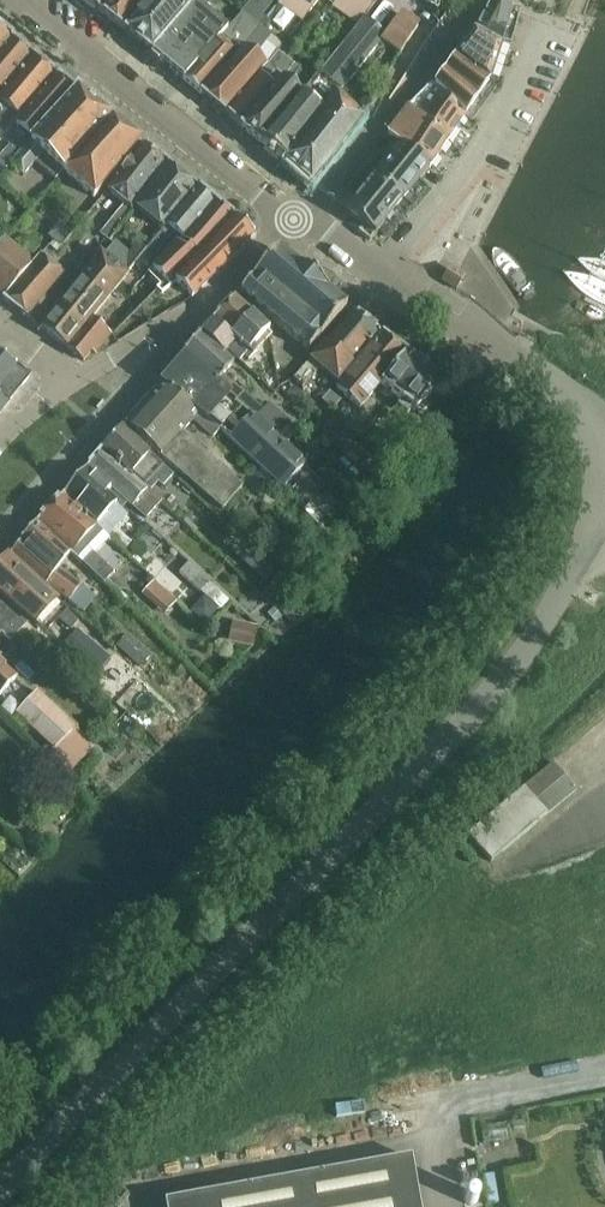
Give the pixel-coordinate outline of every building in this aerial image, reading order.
[(95,12),(103,0),(80,0),(95,12)] [(95,12),(123,34),(150,0),(103,0),(95,12)] [(123,34),(151,57),(194,4),(189,0),(150,0),(123,34)] [(262,16),(269,8),(259,0),(251,0),(248,5),(262,16)] [(309,13),(320,0),(291,0),(309,13)] [(379,1),(378,0),(337,0),(331,8),(358,25),(379,1)] [(473,33),(472,34),(498,46),(506,21),(509,9),(506,8),(508,0),(491,0),(473,33)] [(194,4),(151,57),(203,98),(240,53),(221,38),(227,32),(194,4)] [(248,5),(241,13),(255,25),(262,16),(248,5)] [(401,16),(385,37),(381,42),(396,54),(417,28),(401,16)] [(345,45),(301,98),(262,145),(285,163),(337,98),(381,42),(385,37),(364,20),(345,45)] [(240,53),(203,98),(226,117),(226,116),(266,67),(253,56),(260,51),(270,38),(259,29),(240,53)] [(10,41),(0,33),(0,52),(10,41)] [(455,57),(488,84),(498,46),(472,34),(455,57)] [(31,58),(10,41),(0,52),(0,95),(31,58)] [(266,67),(226,116),(226,117),(243,130),(283,81),(270,69),(281,56),(278,53),(266,67)] [(283,81),(243,130),(262,145),(301,98),(289,88),(302,73),(281,56),(270,69),(283,81)] [(435,87),(464,117),(488,84),(455,57),(435,87)] [(0,95),(0,130),(5,134),(5,135),(12,128),(11,128),(55,76),(38,63),(32,58),(31,58),(0,95)] [(0,157),(0,166),(5,171),(10,166),(76,93),(55,76),(11,128),(12,128),(5,135),(5,134),(1,139),(9,147),(0,157)] [(409,110),(447,141),(464,117),(435,87),(432,85),(411,108),(409,110)] [(76,93),(10,166),(22,177),(36,163),(55,180),(63,172),(110,121),(76,93)] [(337,98),(285,163),(311,184),(324,168),(328,168),(330,165),(329,160),(361,120),(364,115),(353,104),(349,108),(337,98)] [(388,135),(400,145),(429,169),(447,143),(446,142),(447,141),(409,110),(388,135)] [(110,121),(63,172),(94,198),(118,168),(139,143),(110,121)] [(424,175),(429,169),(400,145),(373,178),(402,202),(424,175)] [(124,206),(111,222),(100,236),(105,240),(109,242),(136,209),(169,167),(144,147),(123,172),(107,192),(124,206)] [(101,253),(97,258),(103,264),(108,258),(128,275),(141,258),(142,258),(168,227),(168,226),(198,190),(169,167),(136,209),(162,229),(145,251),(137,244),(127,256),(115,246),(106,257),(101,253)] [(402,202),(373,178),(345,212),(351,217),(346,223),(369,242),(402,202)] [(168,227),(142,258),(148,263),(173,232),(184,241),(217,205),(198,190),(168,226),(168,227)] [(175,243),(147,275),(160,287),(158,289),(157,290),(161,295),(176,283),(174,281),(224,229),(234,219),(217,205),(184,241),(190,247),(185,252),(175,243)] [(224,229),(174,281),(176,283),(192,298),(221,269),(223,268),(222,268),(250,240),(251,239),(251,238),(254,235),(248,230),(247,224),(242,219),(240,220),(236,220),(235,219),(234,219),(224,229)] [(60,223),(48,237),(53,241),(61,247),(72,233),(60,223)] [(0,244),(0,298),(5,302),(34,265),(4,240),(0,244)] [(278,252),(241,294),(307,352),(344,309),(317,285),(311,281),(315,276),(293,256),(288,261),(278,252)] [(34,265),(5,302),(35,325),(37,323),(62,293),(55,287),(63,277),(39,258),(34,265)] [(41,327),(40,328),(68,350),(85,329),(91,320),(128,275),(108,258),(103,264),(97,258),(41,327)] [(437,278),(443,283),(455,292),(462,282),(448,271),(447,273),(443,270),(437,278)] [(204,330),(227,351),(240,362),(244,357),(248,360),(256,353),(251,349),(268,332),(234,298),(208,326),(204,330)] [(334,385),(378,334),(352,312),(293,381),(303,390),(319,372),(334,385)] [(91,320),(85,329),(94,336),(101,328),(91,320)] [(85,329),(68,350),(83,362),(91,352),(95,355),(111,336),(101,328),(94,336),(85,329)] [(204,330),(181,356),(185,360),(234,405),(249,418),(252,422),(275,443),(290,427),(267,406),(261,412),(242,394),(241,394),(221,376),(233,364),(223,355),(227,351),(204,330)] [(379,393),(384,387),(380,383),(406,354),(382,335),(337,389),(360,408),(375,390),(379,393)] [(406,354),(380,383),(384,387),(402,402),(397,407),(407,416),(412,410),(414,412),(439,382),(406,354)] [(10,400),(30,376),(0,355),(0,392),(10,400)] [(206,421),(214,428),(220,422),(234,435),(229,441),(282,489),(302,467),(252,422),(249,418),(240,428),(226,414),(234,405),(185,360),(164,383),(206,421)] [(126,426),(161,457),(222,510),(245,489),(196,445),(181,433),(193,420),(213,438),(218,432),(214,428),(206,421),(164,383),(126,426)] [(467,385),(457,398),(468,408),(479,394),(467,385)] [(297,388),(288,396),(296,404),(305,396),(297,388)] [(10,400),(0,392),(0,412),(10,400)] [(226,414),(240,428),(249,418),(234,405),(226,414)] [(122,430),(103,450),(131,475),(143,487),(151,478),(162,488),(173,477),(122,430)] [(160,502),(130,475),(103,450),(88,466),(143,517),(147,517),(160,502)] [(110,489),(87,468),(63,496),(96,526),(115,505),(104,495),(110,489)] [(356,491),(345,502),(355,512),(366,501),(356,491)] [(73,552),(71,554),(104,585),(105,584),(124,603),(128,599),(109,580),(115,574),(94,556),(109,541),(61,497),(38,523),(73,552)] [(68,602),(80,589),(82,586),(59,569),(66,560),(71,554),(73,552),(38,523),(23,540),(12,553),(33,573),(34,579),(46,589),(49,585),(68,602)] [(257,554),(247,565),(266,583),(277,571),(257,554)] [(28,625),(30,623),(35,627),(57,603),(29,578),(28,574),(8,557),(0,566),(0,601),(28,626),(28,625)] [(199,592),(208,583),(188,564),(179,573),(199,592)] [(204,595),(190,610),(203,623),(217,607),(204,595)] [(16,638),(28,626),(0,601),(0,636),(0,635),(10,644),(16,638)] [(274,609),(267,614),(275,623),(282,617),(274,609)] [(241,625),(237,643),(256,647),(260,629),(241,625)] [(72,636),(62,647),(94,676),(110,658),(78,629),(75,632),(72,636)] [(116,646),(141,667),(152,655),(127,633),(116,646)] [(15,680),(0,667),(0,696),(15,680)] [(17,715),(53,750),(55,751),(74,731),(75,731),(37,695),(17,715)] [(561,761),(567,769),(604,737),(604,725),(561,761)] [(91,748),(74,731),(55,751),(53,750),(47,757),(65,774),(91,748)] [(554,764),(525,790),(469,836),(491,863),(577,790),(554,764)] [(406,1159),(169,1202),(170,1206),(415,1206),(406,1159)]
